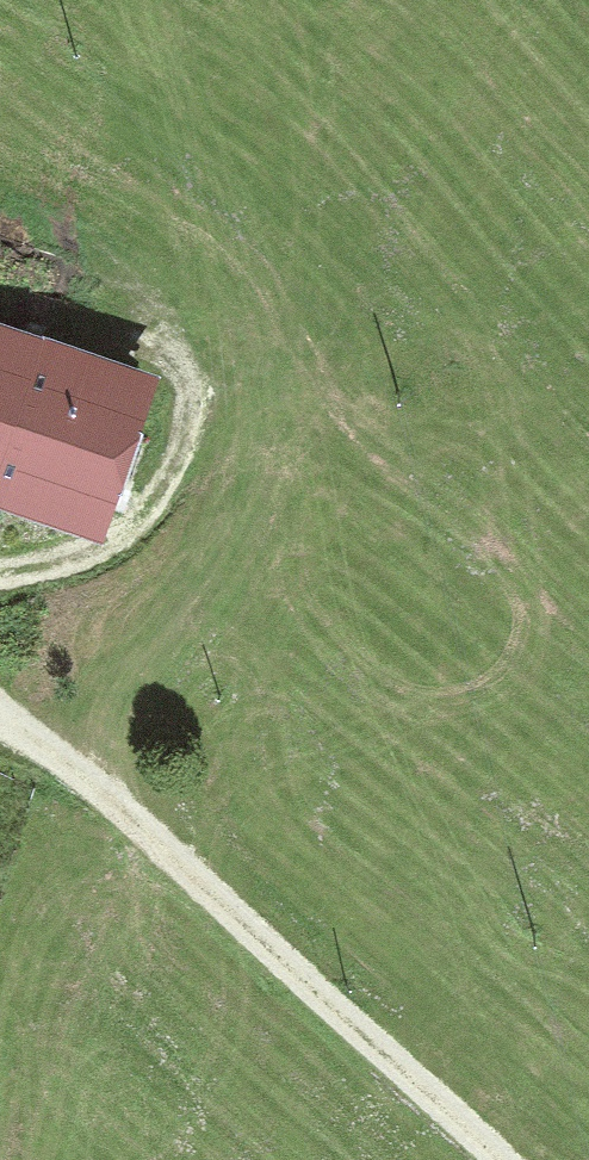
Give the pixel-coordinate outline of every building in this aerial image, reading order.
[(0,304),(0,493),(100,527),(158,357),(0,304)]
